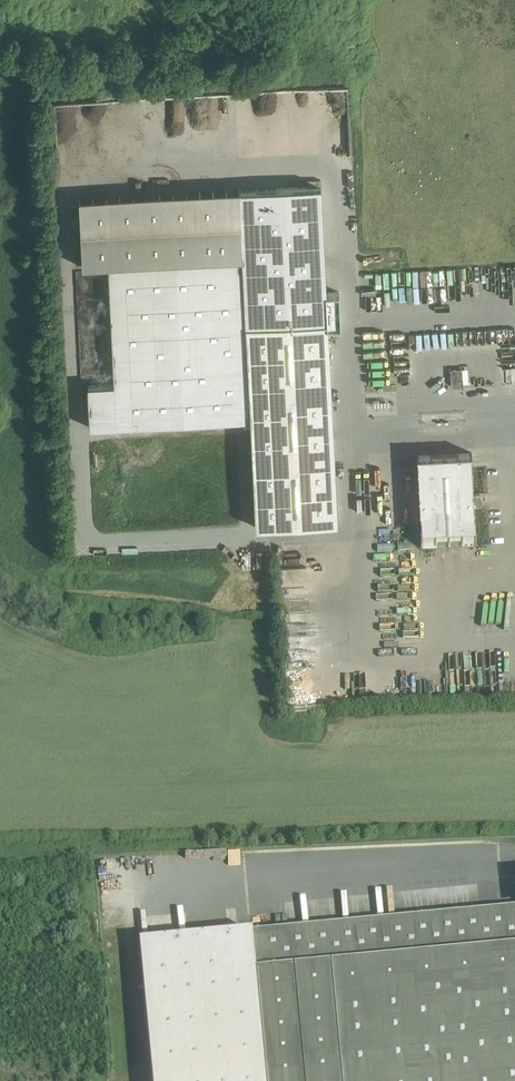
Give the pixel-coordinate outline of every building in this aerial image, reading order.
[(321,186),(79,198),(82,267),(109,265),(115,383),(88,385),(90,427),(250,419),(255,525),(337,521),(327,326),(340,326),(339,292),(326,292),(321,186)] [(452,385),(468,384),(468,368),(451,368),(452,385)] [(472,452),(417,455),(421,550),(476,547),(474,505),(481,505),(482,502),(482,497),(480,493),(474,494),(472,452)] [(134,944),(146,1080),(514,1080),(514,909),(134,944)]
